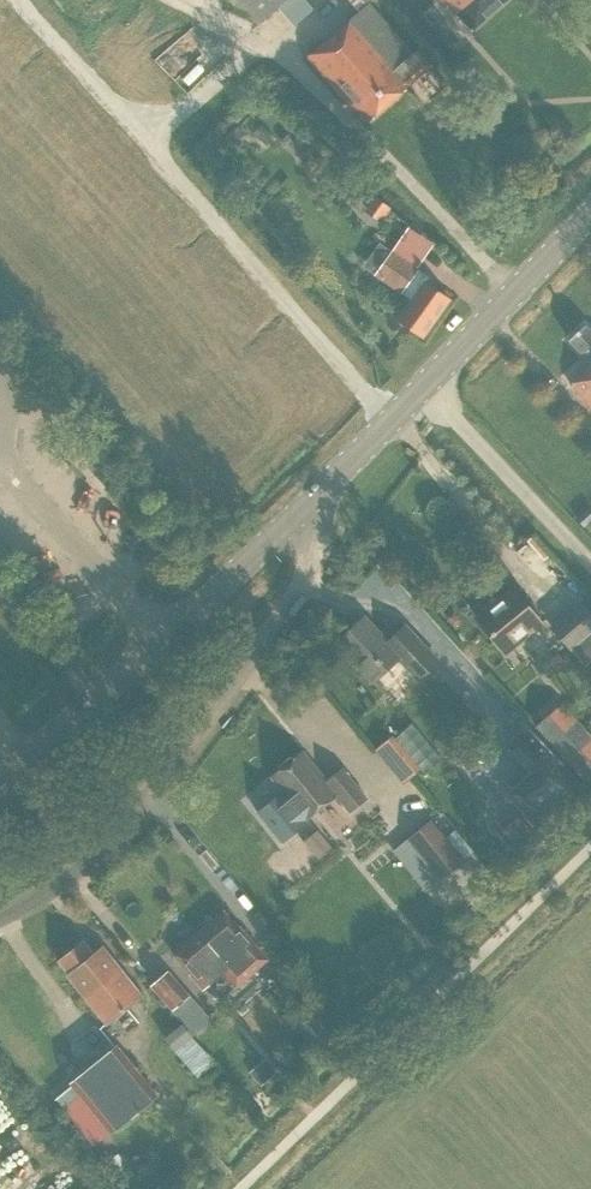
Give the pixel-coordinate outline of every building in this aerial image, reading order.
[(259,22),(285,0),(240,0),(259,22)] [(459,15),(472,30),(506,0),(445,0),(459,15)] [(412,53),(369,3),(308,56),(367,122),(409,85),(408,83),(431,65),(417,48),(412,53)] [(392,213),(401,199),(385,187),(375,201),(392,213)] [(423,336),(449,299),(426,282),(430,276),(392,251),(376,275),(411,299),(397,319),(423,336)] [(569,339),(590,363),(590,331),(585,324),(569,339)] [(571,384),(590,406),(590,366),(571,384)] [(75,463),(81,475),(99,466),(93,455),(75,463)] [(24,501),(23,493),(0,496),(0,514),(9,513),(8,503),(24,501)] [(540,623),(512,588),(477,616),(506,652),(518,642),(540,623)] [(581,601),(553,625),(553,628),(571,648),(590,630),(590,613),(581,601)] [(386,640),(381,635),(364,616),(336,642),(373,682),(397,659),(418,682),(441,660),(405,621),(386,640)] [(590,775),(590,735),(561,703),(535,727),(585,780),(590,775)] [(384,740),(413,772),(429,757),(400,726),(384,740)] [(505,793),(541,832),(586,790),(566,769),(530,731),(510,750),(529,770),(505,793)] [(368,798),(342,767),(325,780),(302,752),(272,776),(283,789),(257,810),(283,842),(309,821),(307,819),(336,796),(349,812),(368,798)] [(319,813),(305,829),(328,850),(343,834),(319,813)] [(441,878),(464,859),(431,819),(408,838),(441,878)] [(231,965),(230,964),(243,979),(272,955),(262,943),(257,948),(223,910),(200,930),(231,965)] [(220,998),(243,979),(231,965),(200,930),(173,953),(204,988),(208,984),(220,998)] [(60,960),(110,1021),(146,991),(106,943),(93,955),(82,942),(60,960)] [(173,1006),(189,991),(168,968),(152,982),(173,1006)] [(196,1077),(215,1061),(192,1034),(191,1035),(182,1024),(165,1037),(174,1048),(173,1049),(196,1077)] [(110,1132),(157,1094),(117,1045),(71,1083),(110,1132)]
